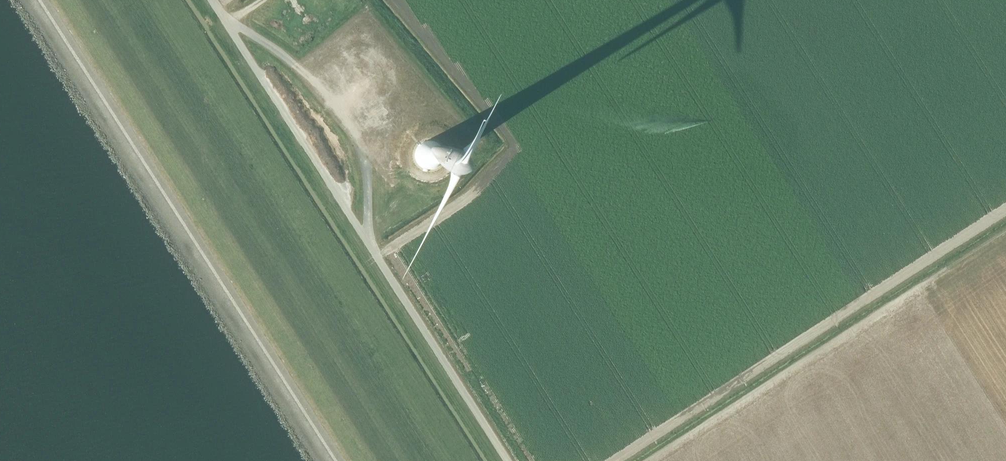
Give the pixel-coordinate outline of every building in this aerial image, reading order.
[(414,149),(413,154),(413,158),(415,163),(418,167),(422,169),(426,171),(431,171),(435,170),(439,168),(442,165),(445,161),(446,157),(446,152),(444,148),(441,144),(438,141),(433,139),(429,138),(424,139),(420,142),(416,145),(414,149)]
